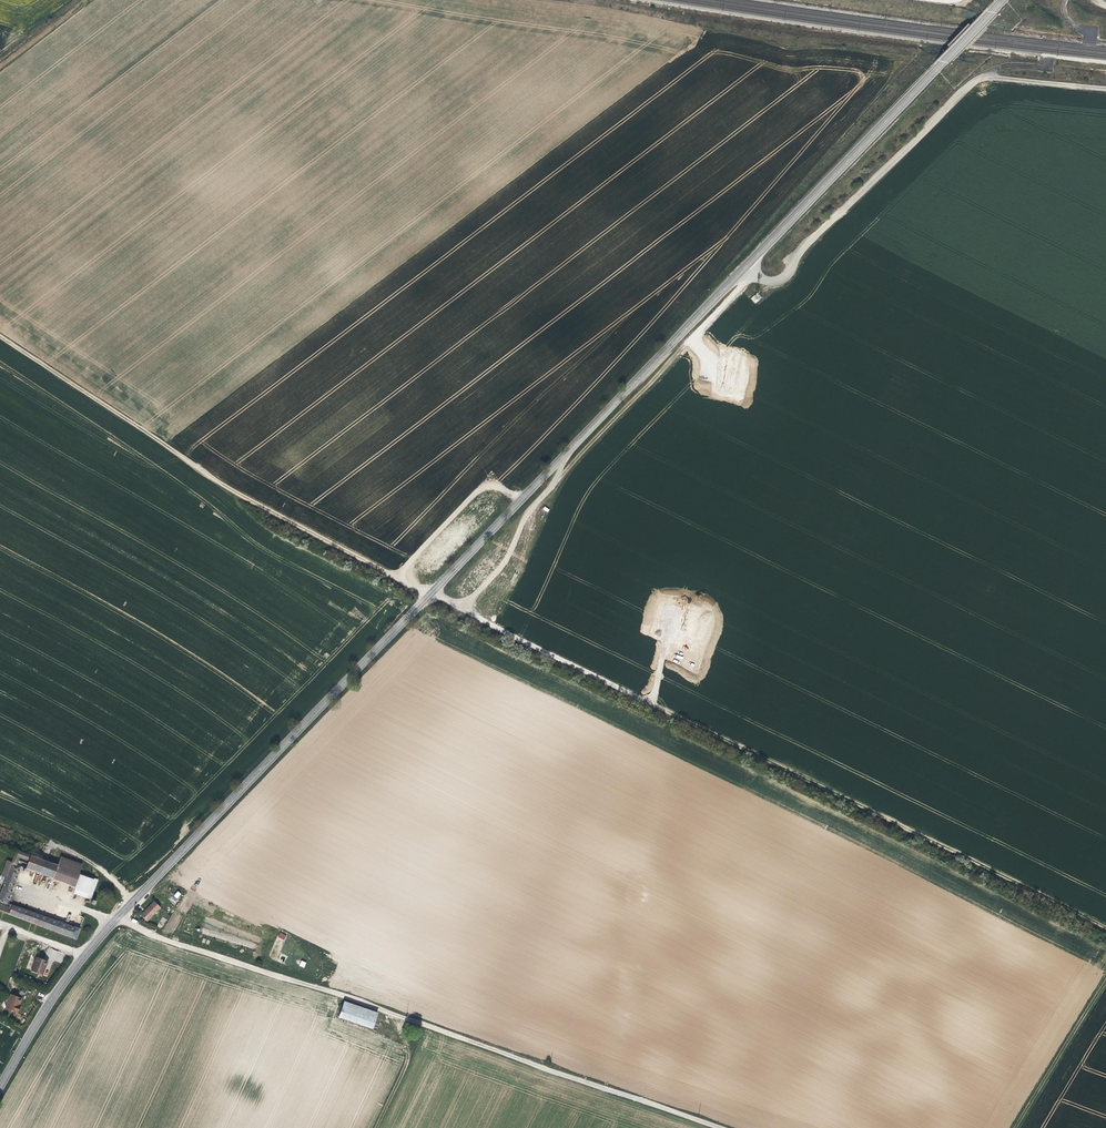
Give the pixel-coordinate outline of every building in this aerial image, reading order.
[(757,292),(751,299),(755,303),(762,297),(757,292)] [(19,855),(29,858),(31,854),(16,848),(14,853),(19,855)] [(57,863),(45,859),(31,854),(29,858),(27,863),(26,867),(52,876),(57,863)] [(60,855),(57,863),(52,876),(75,885),(80,872),(83,864),(60,855)] [(20,865),(26,867),(27,863),(17,860),(13,858),(11,862),(20,865)] [(15,880),(20,865),(11,862),(6,860),(1,874),(6,876),(15,880)] [(72,892),(90,899),(91,896),(97,878),(80,872),(75,885),(72,892)] [(0,893),(0,899),(7,902),(15,880),(6,876),(0,893)] [(174,904),(182,894),(177,890),(169,900),(174,904)] [(7,902),(0,899),(0,911),(76,938),(79,928),(7,902)] [(140,914),(147,921),(161,908),(154,901),(140,914)] [(31,971),(41,975),(46,963),(36,959),(31,971)] [(21,999),(10,995),(5,1009),(17,1013),(19,1008),(17,1007),(18,1005),(21,999)] [(339,1018),(374,1028),(379,1011),(344,1001),(339,1018)]
